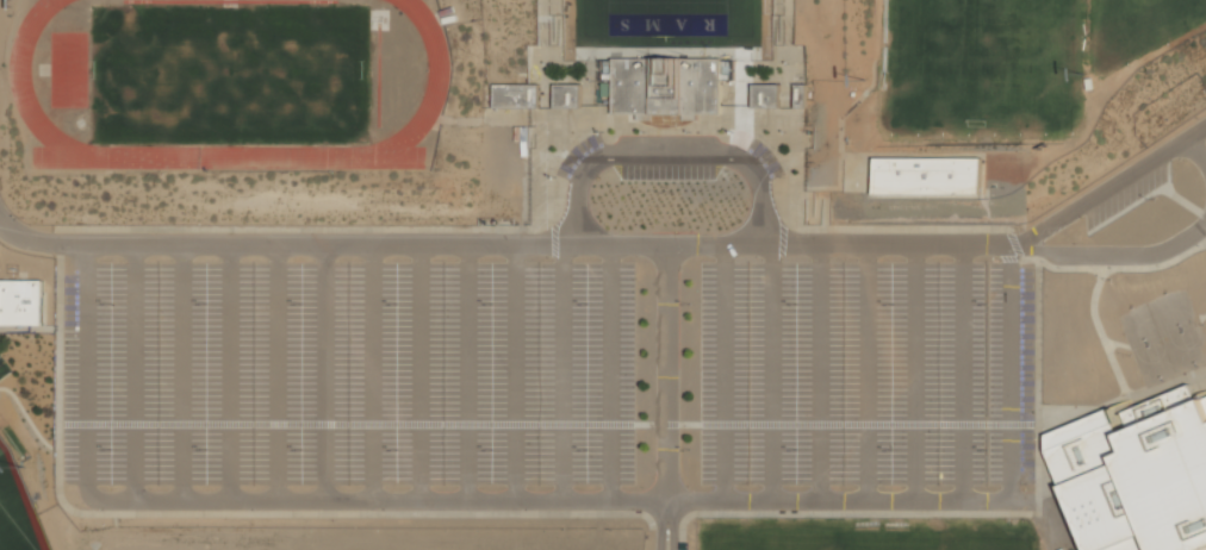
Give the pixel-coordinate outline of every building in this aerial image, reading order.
[(612,59),(613,114),(638,114),(638,120),(651,120),(651,114),(682,114),(682,120),(696,119),(696,114),(721,114),(720,57),(612,59)] [(753,109),(779,108),(779,84),(752,84),(753,109)] [(872,157),(872,194),(980,195),(980,158),(872,157)] [(44,279),(1,279),(1,325),(44,325),(44,279)] [(1200,401),(1205,398),(1205,549),(1094,549),(1044,437),(1108,408),(1114,421),(1194,387),(1200,401)]
